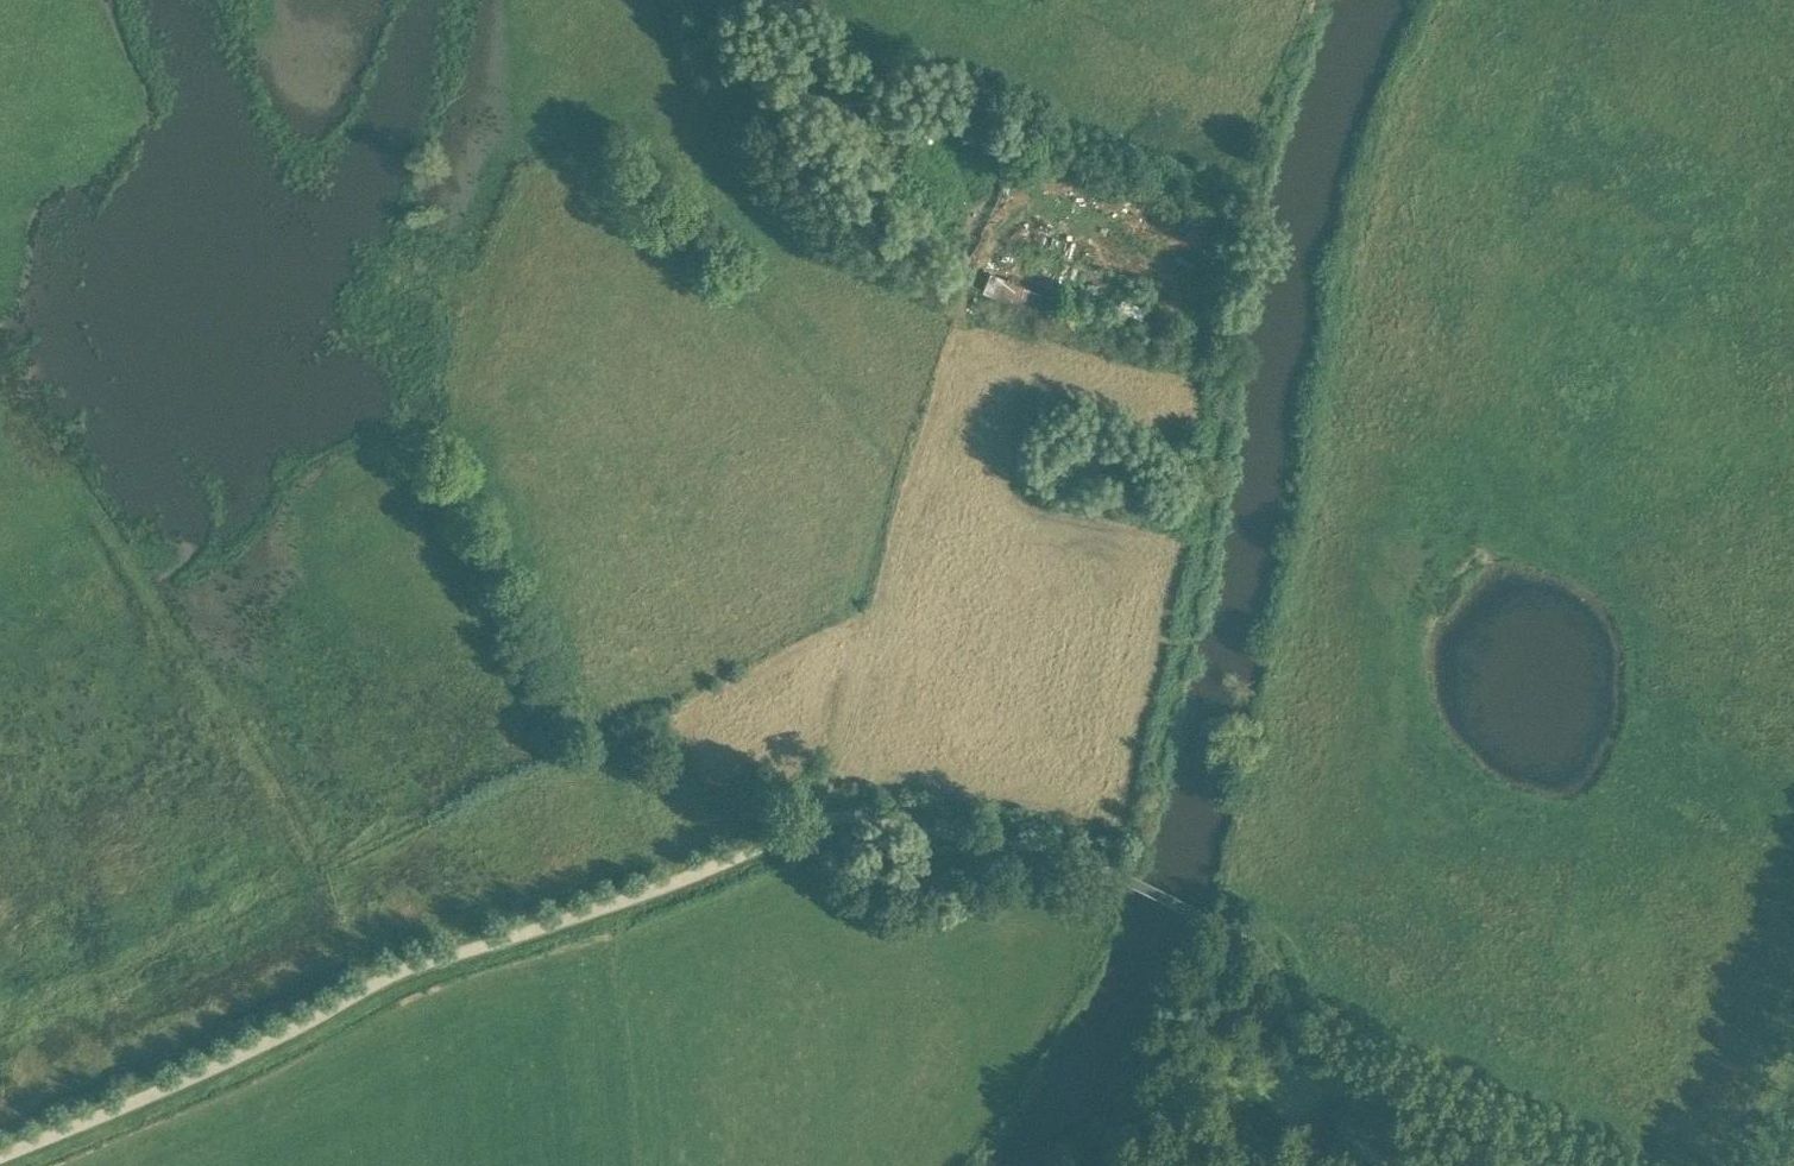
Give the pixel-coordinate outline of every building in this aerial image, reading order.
[(991,275),(984,292),(1047,318),(1054,301),(991,275)]
